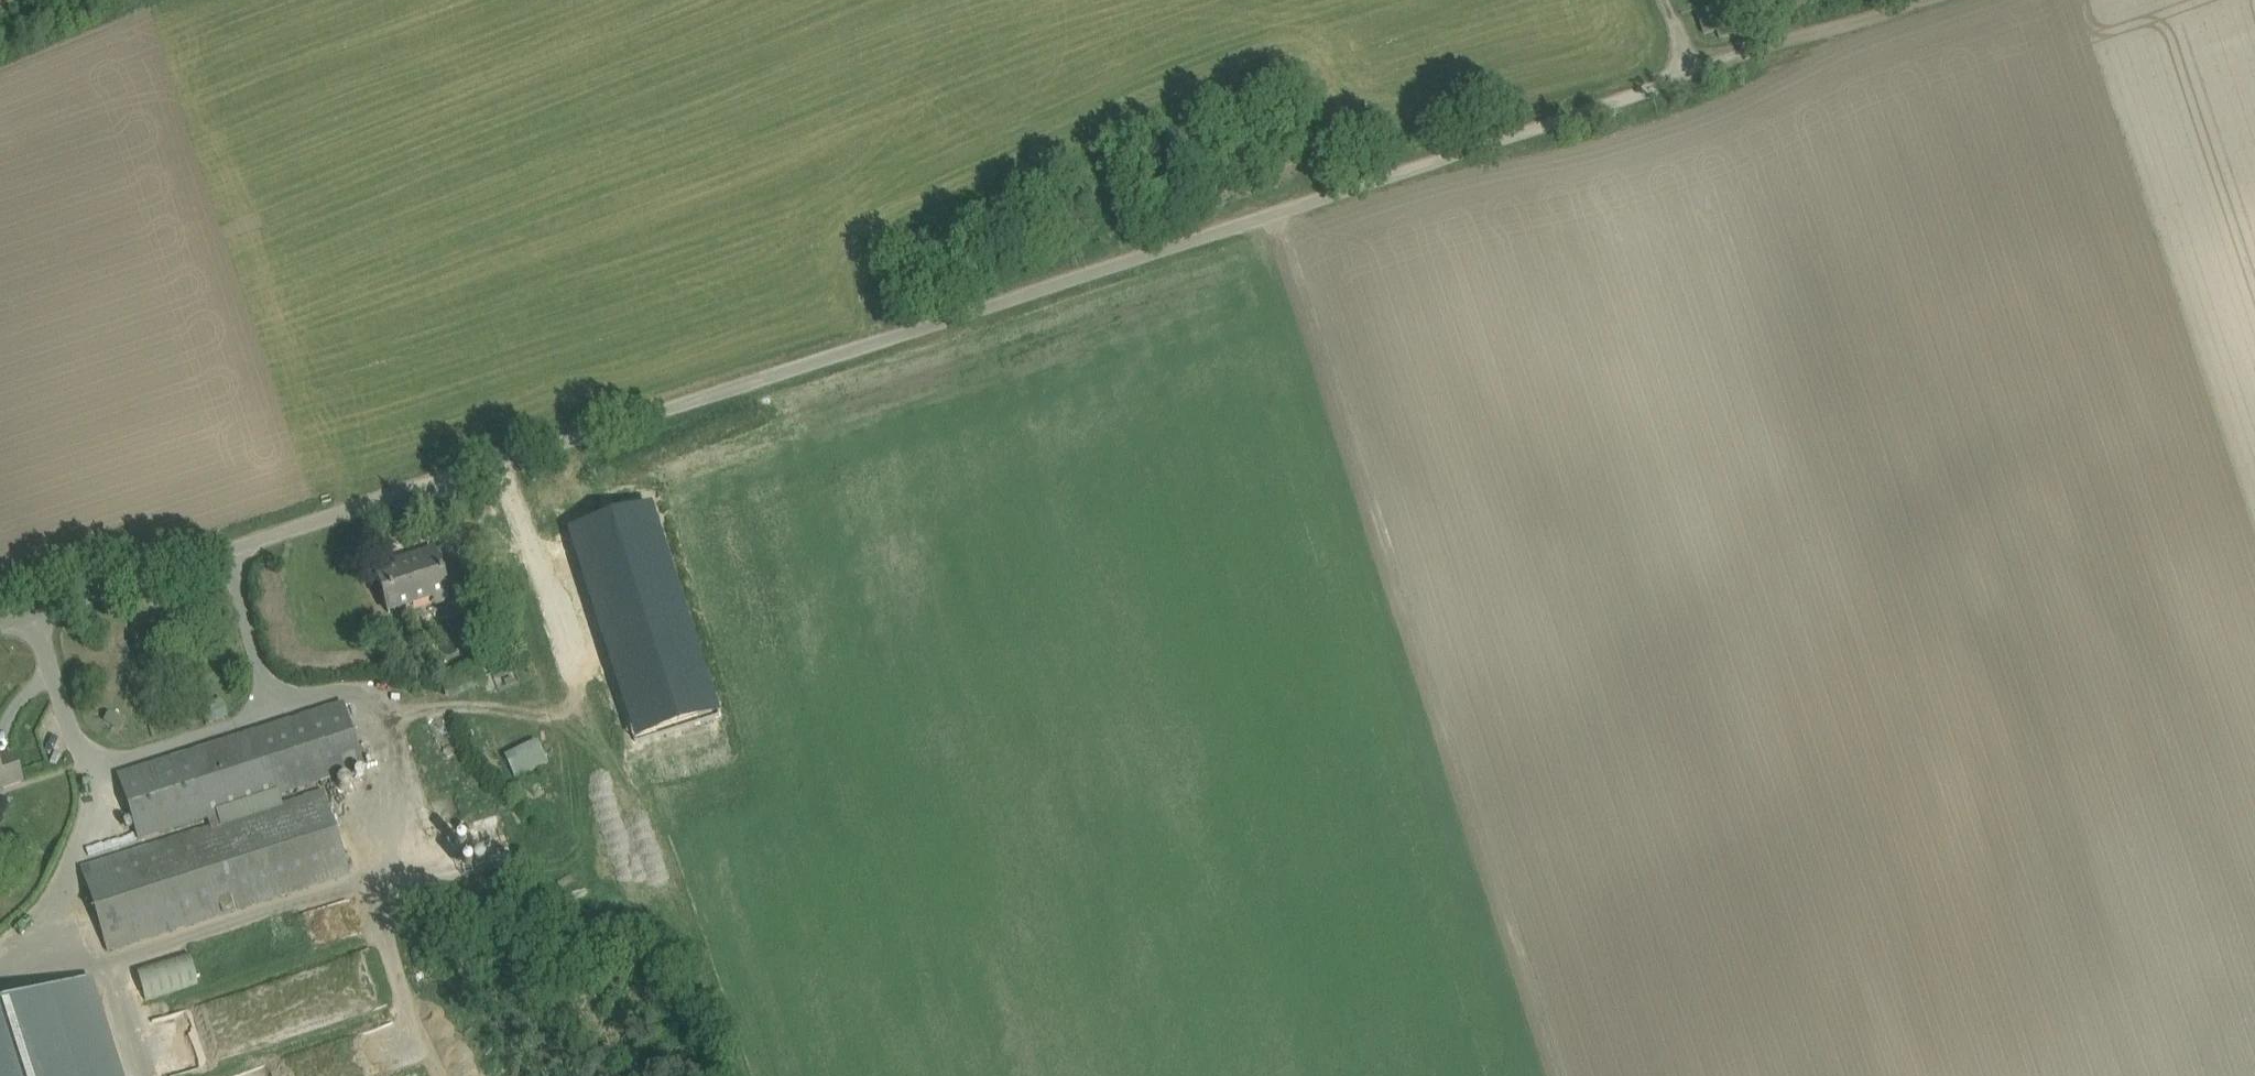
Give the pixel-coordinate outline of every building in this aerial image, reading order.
[(718,719),(649,505),(565,532),(634,746),(718,719)] [(376,576),(388,613),(447,594),(449,601),(468,595),(459,569),(442,575),(434,551),(407,559),(409,566),(376,576)] [(207,725),(228,718),(222,699),(201,706),(207,725)] [(138,840),(208,818),(212,828),(81,870),(108,952),(350,874),(324,792),(284,805),(280,795),(364,767),(344,705),(118,777),(138,840)] [(506,760),(514,776),(543,762),(535,746),(506,760)] [(2,782),(4,789),(23,783),(14,757),(0,761),(0,783),(2,782)] [(193,959),(140,971),(146,997),(199,986),(193,959)] [(93,979),(0,1008),(0,1075),(124,1075),(93,979)]
